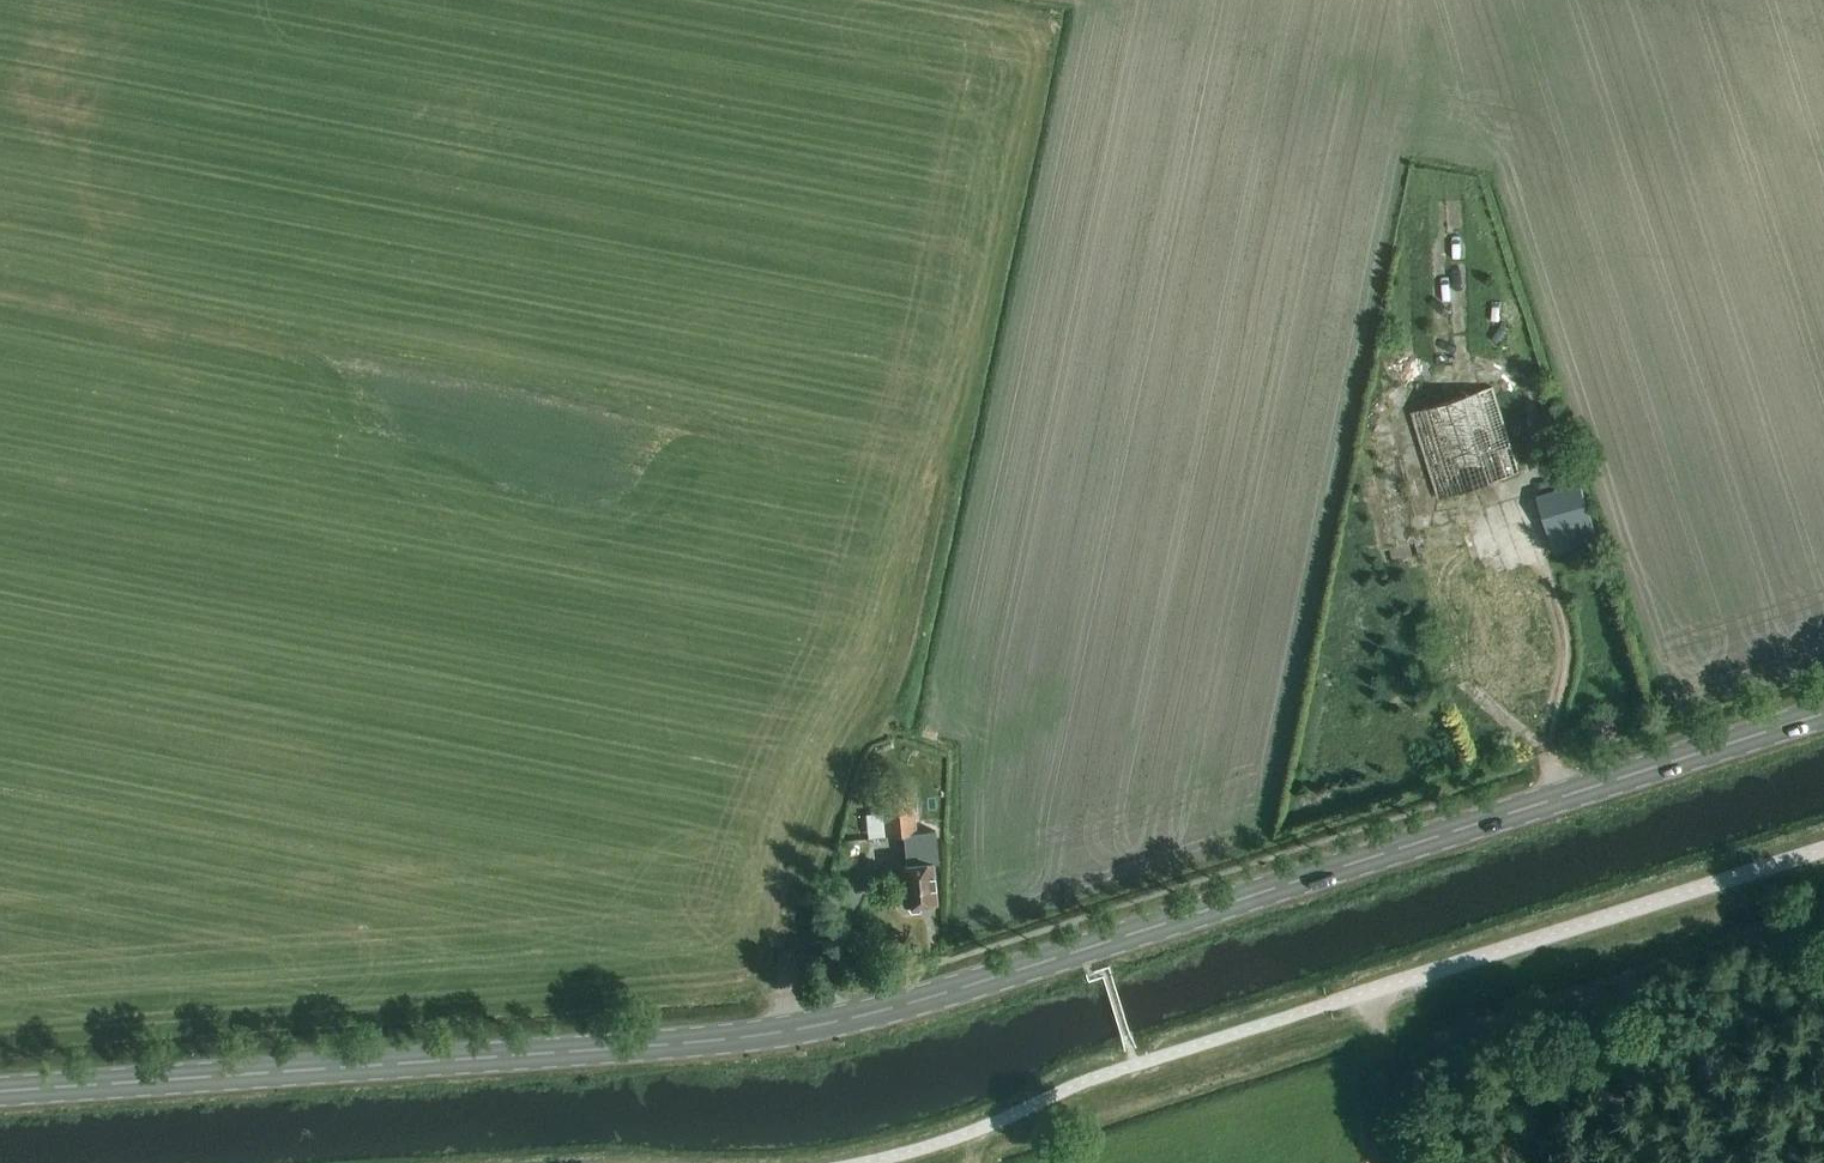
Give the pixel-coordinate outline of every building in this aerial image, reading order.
[(1438,498),(1519,472),(1493,387),(1411,413),(1438,498)] [(1557,555),(1597,542),(1579,484),(1538,496),(1557,555)] [(915,835),(911,791),(882,794),(886,837),(899,836),(901,866),(900,866),(904,906),(906,906),(910,912),(919,911),(923,905),(936,903),(932,863),(939,862),(937,843),(916,845),(915,835)]
